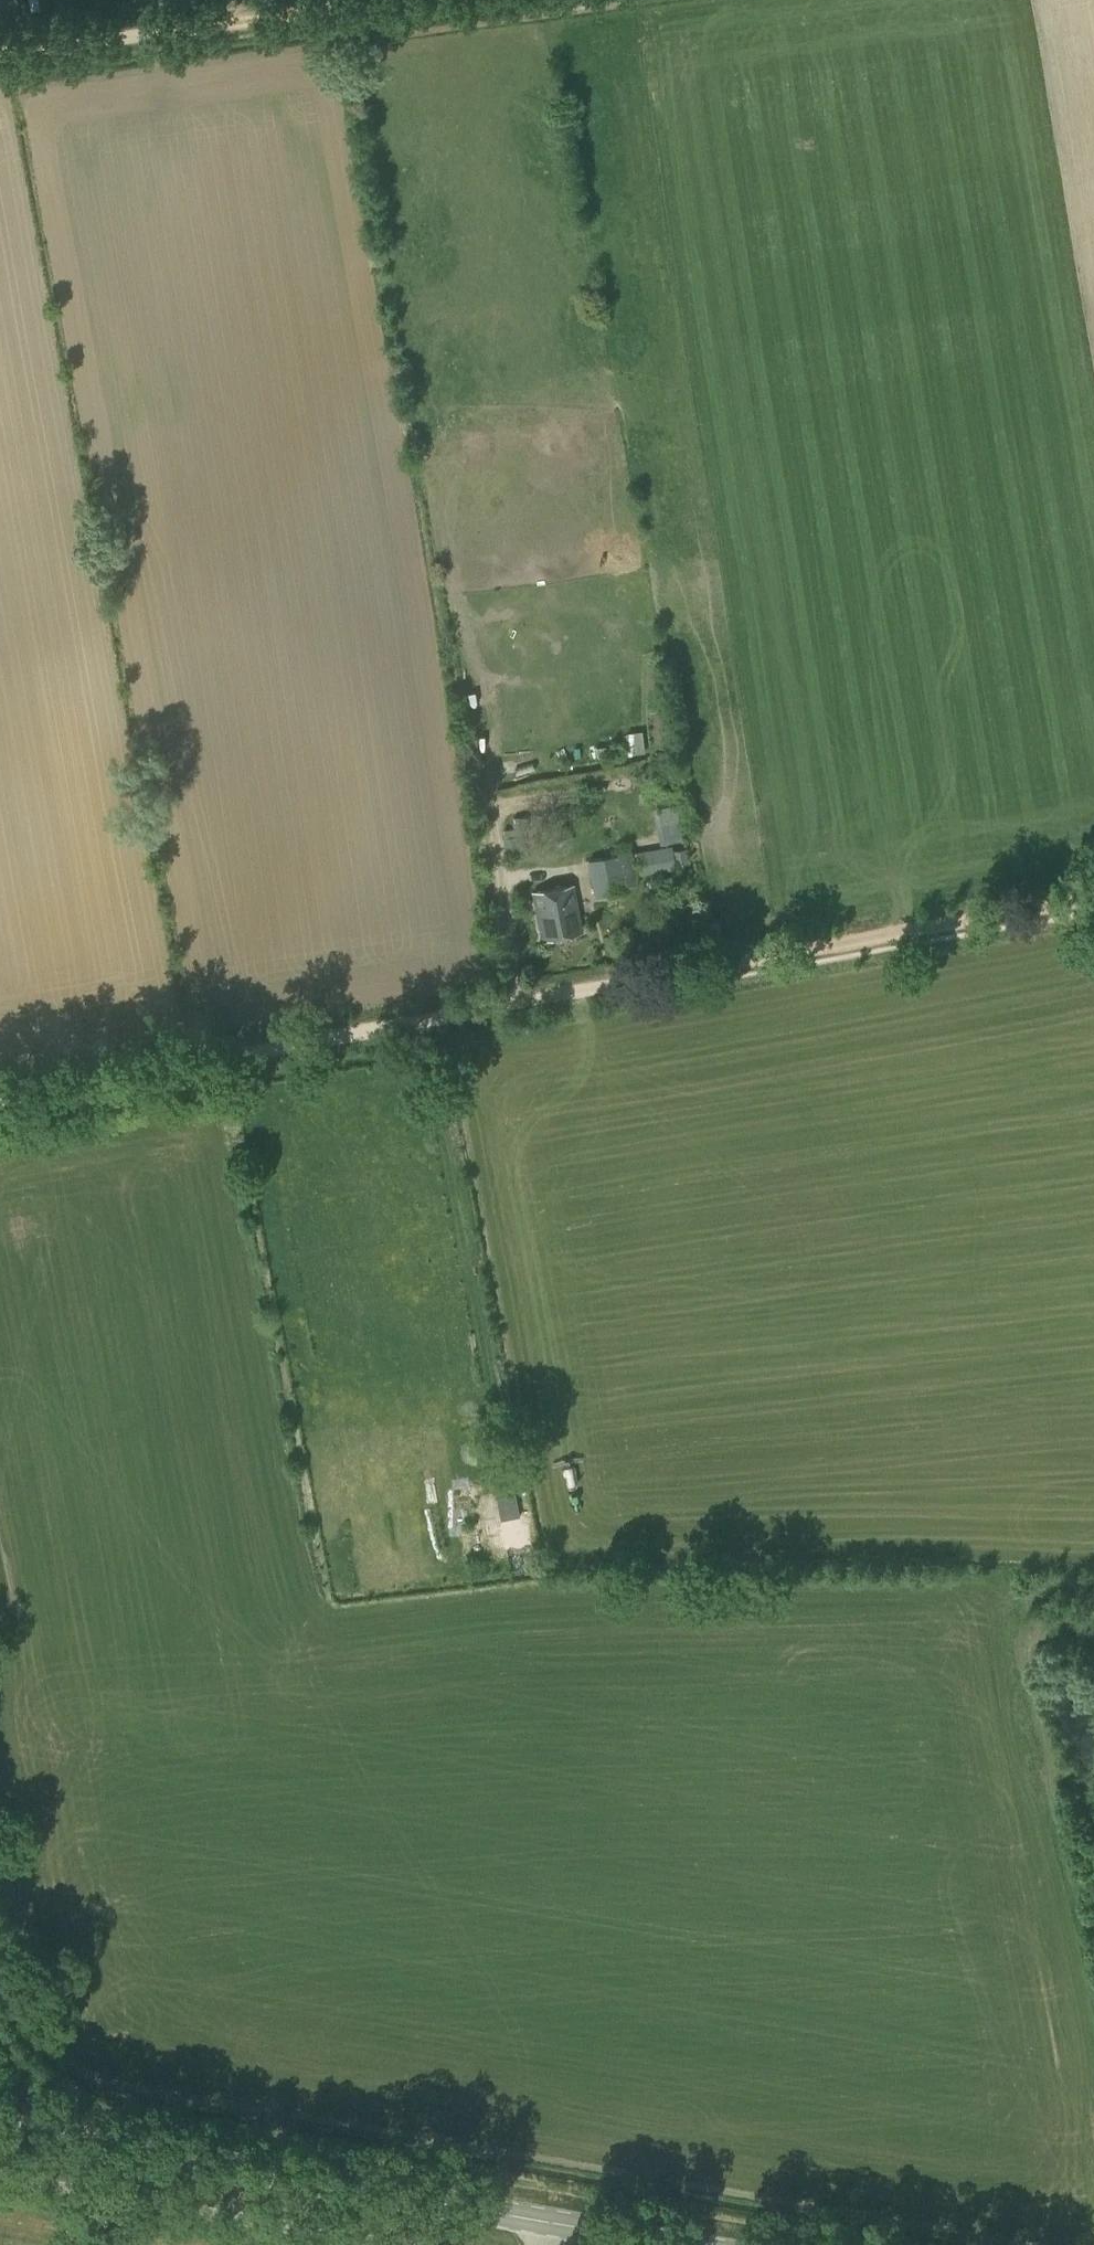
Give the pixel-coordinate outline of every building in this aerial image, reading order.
[(633,739),(634,751),(645,750),(643,730),(628,731),(629,739),(633,739)] [(647,807),(671,803),(668,786),(644,790),(647,807)] [(526,857),(523,834),(503,837),(506,856),(512,855),(513,859),(526,857)] [(640,874),(675,869),(671,846),(636,851),(640,874)] [(685,848),(672,850),(674,865),(687,863),(685,848)] [(595,895),(625,889),(618,853),(588,859),(595,895)] [(542,939),(583,931),(574,885),(534,892),(542,939)] [(529,1548),(523,1514),(517,1515),(513,1492),(496,1496),(500,1518),(499,1518),(504,1552),(529,1548)]
